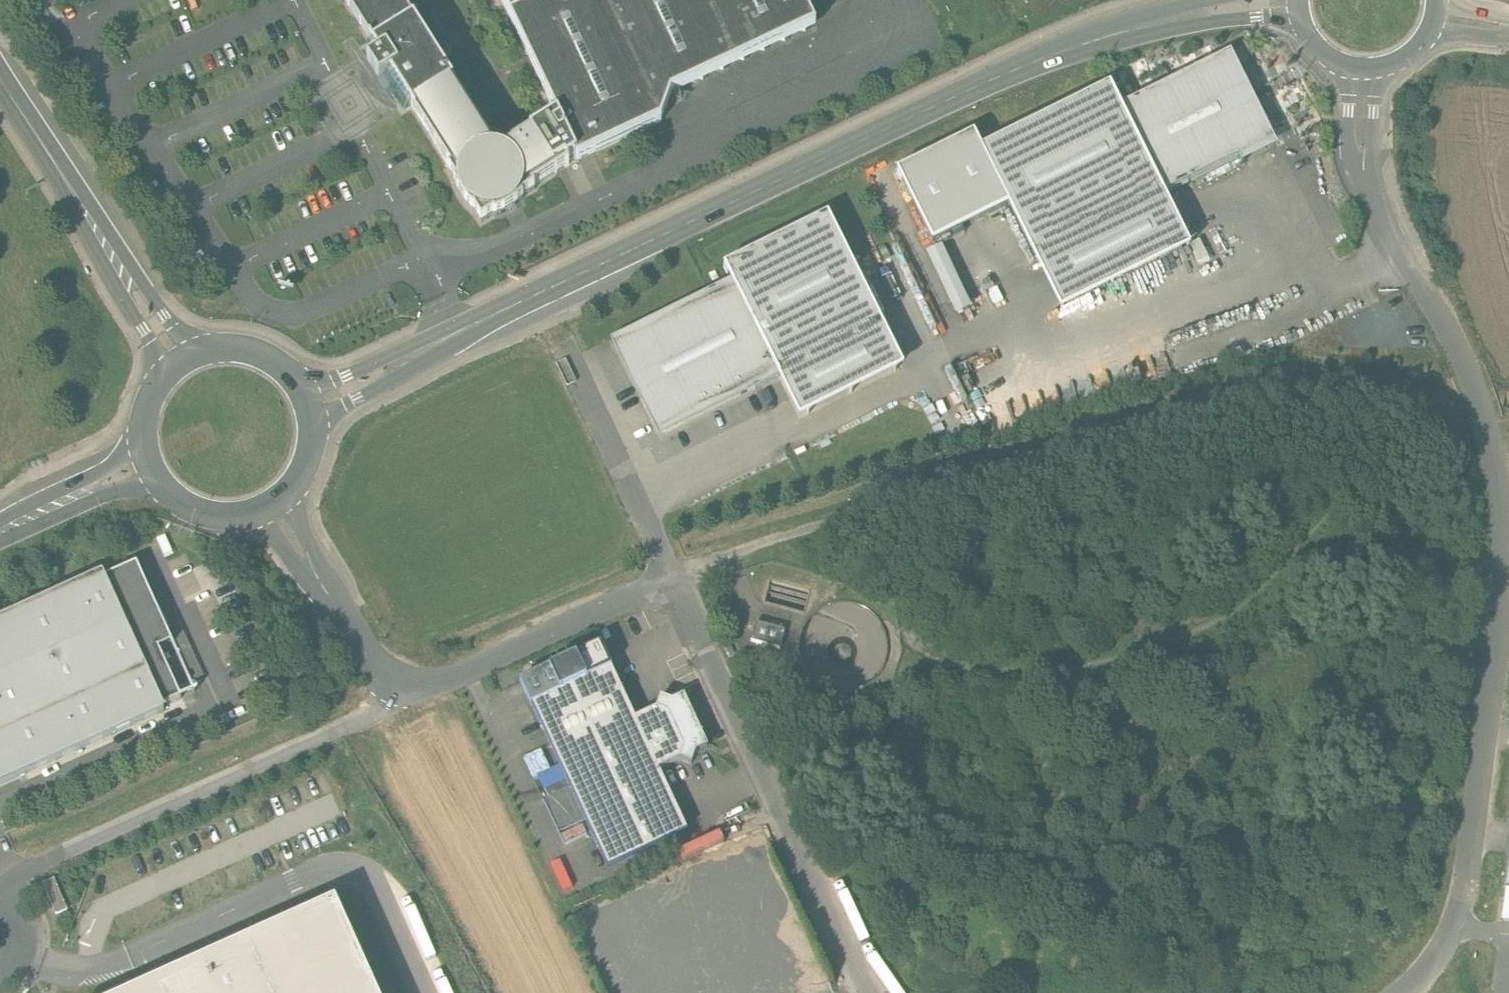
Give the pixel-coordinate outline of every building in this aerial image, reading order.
[(371,44),(362,49),(380,81),(391,74),(394,79),(456,183),(458,194),(465,207),(481,222),(489,217),(499,217),(513,210),(528,191),(577,159),(662,121),(671,94),(816,27),(804,0),(503,0),(529,55),(560,118),(498,154),(437,56),(402,0),(345,0),(371,44)] [(1227,26),(1108,79),(1100,63),(895,162),(932,238),(1008,215),(1149,152),(1261,102),(1227,26)] [(1149,152),(1008,215),(1039,284),(1181,221),(1149,152)] [(714,256),(717,261),(610,318),(652,396),(762,338),(856,288),(811,205),(714,256)] [(883,339),(856,288),(762,338),(789,389),(883,339)] [(0,625),(0,788),(196,700),(135,564),(0,625)] [(794,628),(764,621),(760,639),(790,646),(794,628)] [(713,743),(687,687),(638,713),(602,640),(521,676),(606,859),(684,823),(661,771),(713,743)] [(345,898),(133,992),(387,992),(345,898)]
